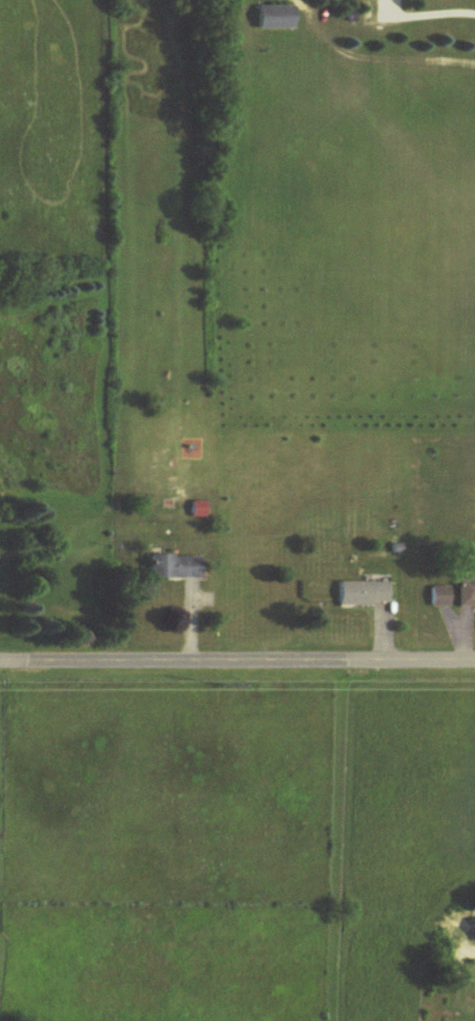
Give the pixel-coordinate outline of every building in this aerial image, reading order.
[(293,30),(293,7),(258,7),(258,30),(293,30)] [(151,579),(200,579),(200,556),(151,556),(151,579)] [(474,607),(474,580),(457,580),(457,607),(474,607)] [(388,583),(338,583),(338,606),(388,606),(388,583)] [(430,608),(449,608),(449,587),(430,587),(430,608)]
